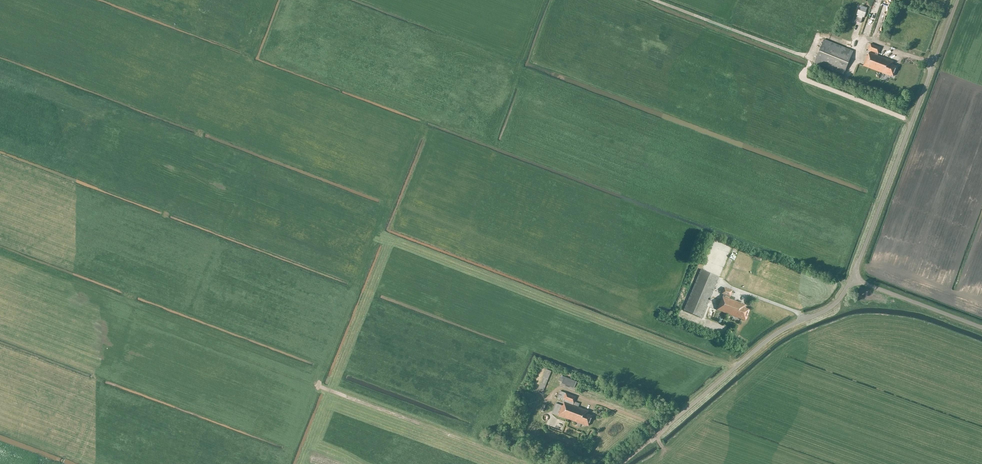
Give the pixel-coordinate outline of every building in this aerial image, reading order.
[(866,12),(867,8),(862,6),(860,10),(858,10),(856,15),(857,15),(855,21),(861,23),(863,17),(865,18),(867,12),(866,12)] [(849,14),(844,28),(848,29),(853,15),(849,14)] [(844,75),(853,51),(824,39),(815,63),(844,75)] [(863,66),(865,66),(891,76),(894,76),(897,66),(893,64),(894,62),(878,56),(878,54),(879,54),(881,47),(868,43),(866,49),(870,50),(868,56),(867,56),(863,66)] [(853,77),(872,84),(876,75),(856,68),(853,77)] [(723,267),(729,269),(737,250),(733,249),(731,253),(729,253),(723,267)] [(701,318),(719,277),(701,269),(683,310),(701,318)] [(745,320),(749,309),(744,308),(745,305),(729,299),(730,297),(732,291),(724,288),(721,294),(723,294),(723,296),(721,300),(720,300),(717,310),(745,320)] [(713,319),(716,310),(709,307),(706,317),(713,319)] [(544,392),(551,372),(546,370),(539,390),(544,392)] [(561,383),(574,388),(577,381),(561,375),(559,381),(562,382),(561,383)] [(589,426),(592,416),(588,414),(589,411),(578,407),(580,404),(574,402),(576,397),(560,391),(558,398),(563,399),(563,401),(564,401),(563,405),(556,403),(552,413),(586,426),(586,425),(589,426)]
